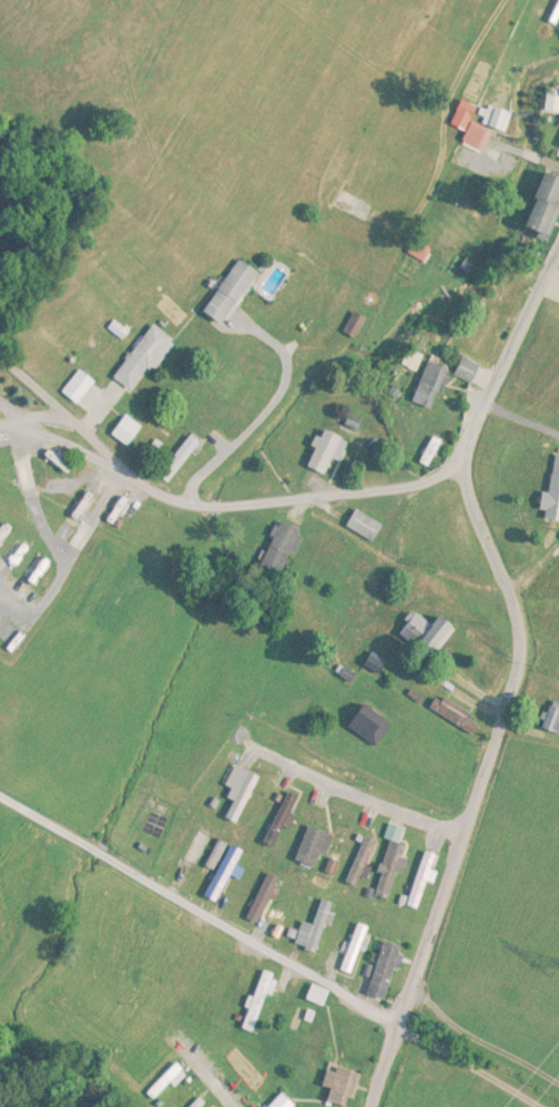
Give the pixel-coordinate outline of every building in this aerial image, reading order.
[(452,125),(468,131),(478,106),(462,100),(452,125)] [(485,104),(477,120),(504,133),(512,116),(485,104)] [(361,153),(336,208),(358,219),(384,164),(361,153)] [(544,172),(527,229),(552,236),(558,213),(558,177),(544,172)] [(205,313),(226,327),(260,273),(239,259),(205,313)] [(115,379),(135,394),(173,338),(153,325),(115,379)] [(457,376),(474,383),(480,365),(463,358),(457,376)] [(432,411),(450,369),(430,361),(412,401),(432,411)] [(97,381),(80,369),(63,394),(80,406),(97,381)] [(112,434),(127,447),(143,429),(128,415),(112,434)] [(326,475),(333,459),(339,461),(348,440),(322,430),(307,468),(326,475)] [(169,483),(202,444),(192,436),(159,475),(169,483)] [(47,460),(63,474),(73,462),(57,448),(47,460)] [(545,493),(542,520),(558,522),(558,456),(555,456),(551,494),(545,493)] [(49,488),(39,464),(31,467),(40,491),(49,488)] [(118,496),(109,489),(93,512),(101,518),(118,496)] [(119,521),(128,504),(119,499),(111,516),(119,521)] [(374,543),(383,525),(356,511),(347,529),(374,543)] [(305,533),(279,521),(259,566),(281,576),(291,555),(294,556),(305,533)] [(441,618),(436,626),(416,613),(401,636),(436,659),(456,628),(441,618)] [(473,736),(481,724),(441,696),(432,708),(473,736)] [(552,700),(543,730),(558,735),(558,702),(552,700)] [(351,728),(376,744),(390,722),(364,706),(351,728)] [(235,803),(227,818),(236,823),(260,778),(237,766),(226,786),(233,790),(228,799),(235,803)] [(301,798),(288,792),(266,844),(279,850),(301,798)] [(397,873),(401,874),(410,846),(399,843),(403,829),(390,825),(387,838),(391,839),(374,897),(389,901),(397,873)] [(334,836),(310,826),(296,861),(315,869),(321,854),(327,856),(334,836)] [(346,883),(357,888),(377,843),(365,838),(346,883)] [(217,904),(244,853),(232,846),(205,897),(217,904)] [(439,873),(432,870),(437,855),(425,851),(407,906),(419,910),(428,883),(435,885),(439,873)] [(246,919),(257,924),(279,879),(269,874),(246,919)] [(314,925),(302,922),(295,947),(320,953),(334,903),(321,900),(314,925)] [(369,930),(358,926),(339,970),(350,974),(369,930)] [(388,1000),(403,947),(383,942),(369,995),(388,1000)] [(243,1030),(257,1034),(276,975),(262,971),(243,1030)] [(324,1007),(330,992),(313,985),(307,1000),(324,1007)] [(241,1070),(230,1060),(220,1071),(230,1081),(241,1070)] [(323,1086),(332,1089),(329,1100),(346,1106),(349,1096),(354,1098),(362,1072),(330,1063),(323,1086)] [(202,1101),(199,1099),(206,1092),(199,1085),(177,1106),(197,1106),(202,1101)] [(297,1104),(282,1092),(270,1106),(295,1106),(297,1104)]
